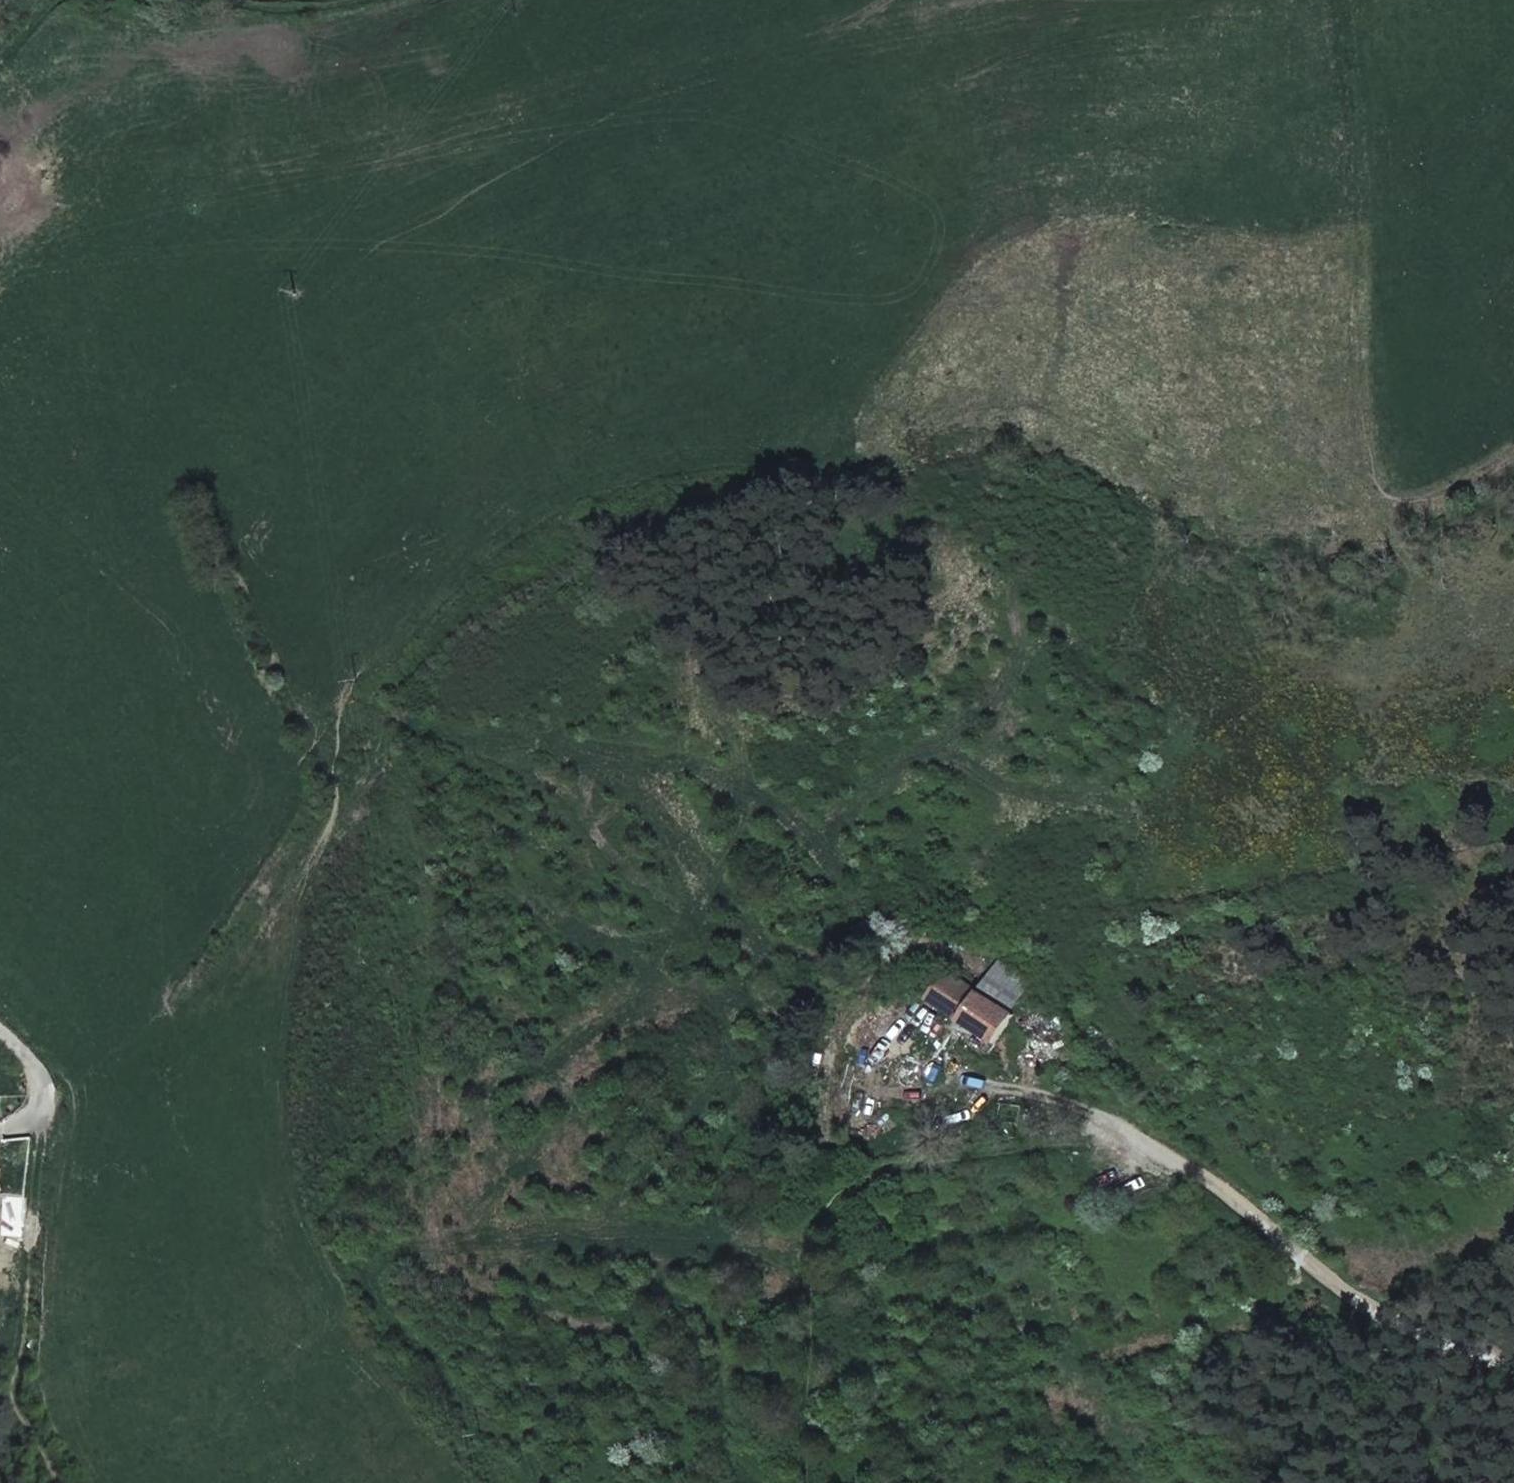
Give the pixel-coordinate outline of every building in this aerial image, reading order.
[(994,999),(941,968),(901,970),(909,990),(918,992),(992,1039),(1010,1013),(1025,1022),(1036,1006),(1004,986),(994,999)]
